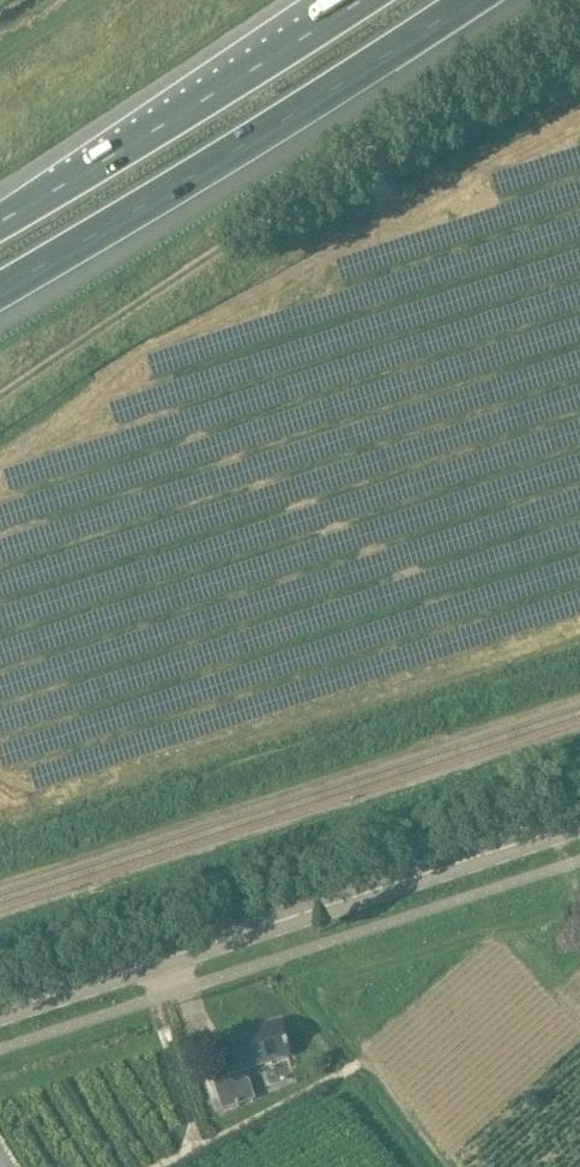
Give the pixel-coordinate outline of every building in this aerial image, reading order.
[(234,1069),(212,1076),(223,1112),(242,1106),(235,1087),(231,1075),(236,1074),(236,1075),(290,1057),(279,1023),(225,1040),(226,1042),(234,1069)]
